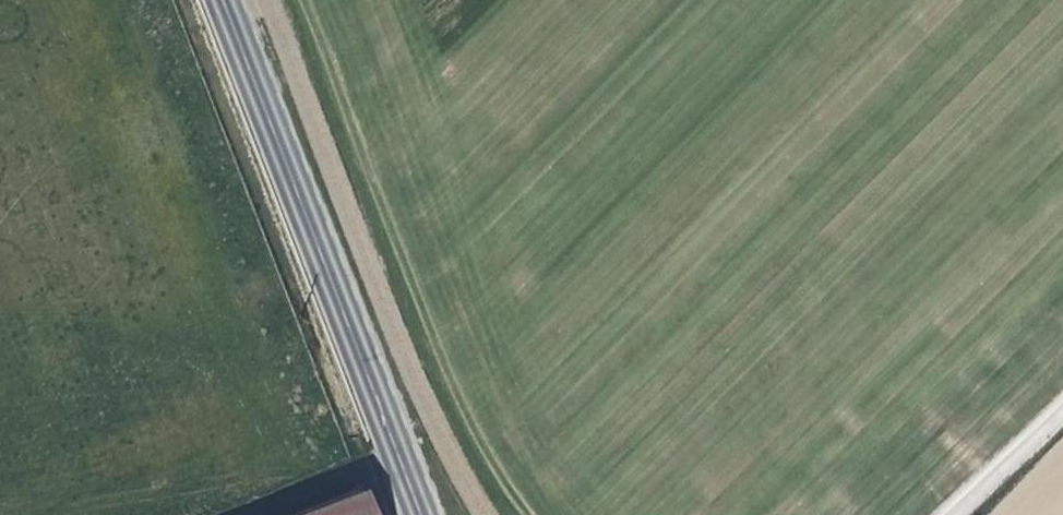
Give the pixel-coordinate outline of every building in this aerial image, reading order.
[(362,485),(288,514),(375,514),(362,485)]
